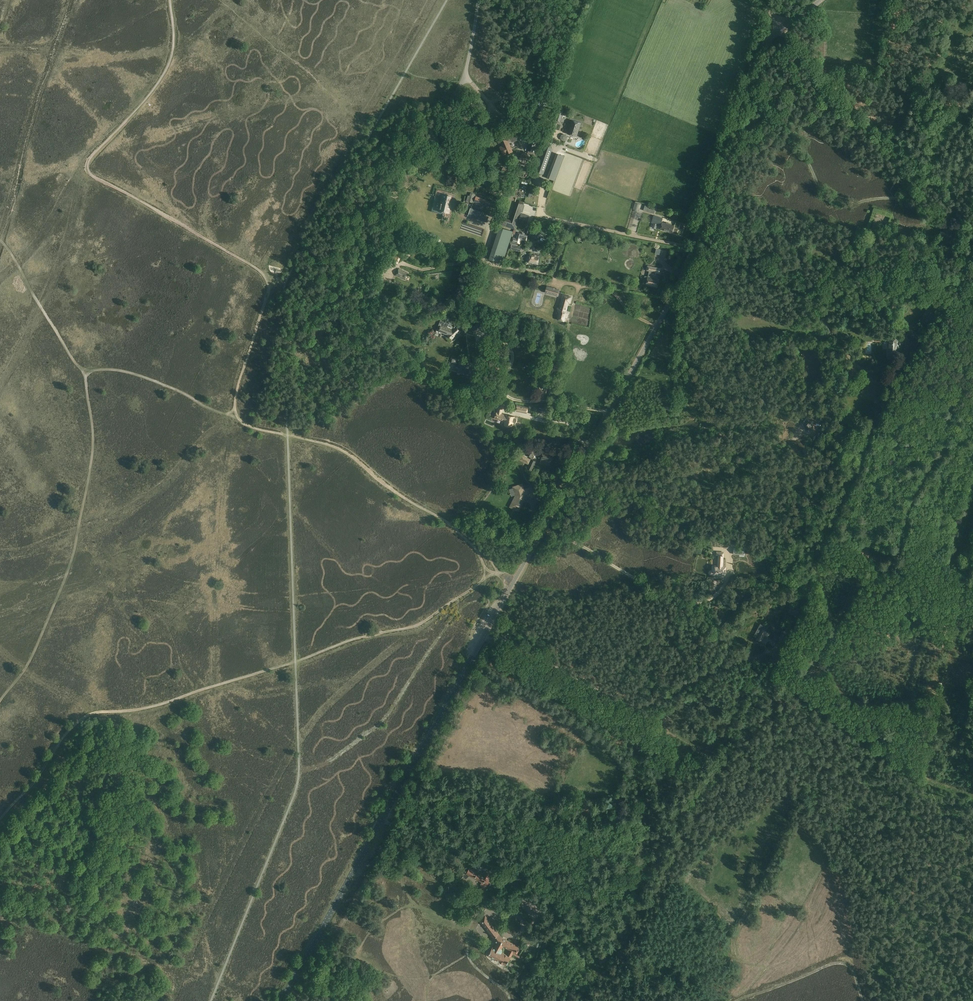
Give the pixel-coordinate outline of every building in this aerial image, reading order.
[(539,101),(535,103),(539,110),(540,109),(541,110),(542,109),(541,109),(546,106),(544,102),(541,104),(539,101)] [(564,111),(563,110),(564,108),(560,107),(560,108),(559,108),(559,109),(557,109),(553,122),(551,128),(555,130),(557,123),(557,122),(560,122),(564,111)] [(577,136),(581,123),(572,120),(568,133),(577,136)] [(506,136),(505,134),(505,133),(496,137),(499,143),(501,142),(502,145),(500,146),(500,148),(504,156),(507,154),(506,154),(507,153),(508,154),(512,152),(510,149),(511,148),(509,142),(511,141),(508,135),(506,136)] [(531,139),(528,150),(528,152),(523,151),(523,153),(521,153),(519,159),(528,162),(528,159),(529,159),(531,154),(534,155),(534,156),(536,157),(538,153),(536,152),(537,146),(540,147),(541,142),(540,142),(541,138),(532,136),(531,139)] [(544,174),(553,149),(551,146),(548,145),(544,146),(535,171),(537,174),(540,175),(544,174)] [(556,153),(547,177),(555,180),(564,156),(556,153)] [(451,205),(449,204),(451,196),(442,194),(441,198),(435,196),(432,212),(444,214),(444,212),(449,213),(451,205)] [(475,201),(489,207),(491,202),(476,197),(475,201)] [(517,202),(515,208),(511,220),(503,217),(500,224),(515,229),(522,210),(524,204),(517,202)] [(643,210),(654,213),(656,208),(645,205),(643,210)] [(487,222),(489,217),(484,215),(485,213),(471,208),(468,216),(487,222)] [(530,215),(521,213),(519,222),(527,224),(530,215)] [(662,218),(654,216),(652,222),(660,225),(662,218)] [(661,225),(660,229),(664,231),(672,233),(674,226),(671,225),(671,224),(667,223),(663,222),(662,222),(661,225)] [(531,237),(538,239),(541,228),(534,226),(531,237)] [(500,227),(489,259),(502,264),(513,231),(500,227)] [(940,236),(941,236),(941,237),(942,237),(942,238),(945,239),(945,238),(950,239),(952,229),(953,229),(954,228),(950,227),(949,230),(948,229),(948,231),(943,230),(942,232),(941,231),(940,236)] [(513,238),(512,242),(520,243),(520,241),(521,240),(523,240),(527,241),(528,235),(518,233),(516,238),(513,238)] [(412,244),(425,249),(427,244),(414,239),(412,244)] [(519,245),(512,243),(511,249),(521,251),(522,246),(520,246),(518,246),(519,245)] [(529,263),(537,264),(539,256),(531,255),(529,263)] [(409,273),(403,270),(399,269),(396,275),(405,280),(409,273)] [(657,287),(659,279),(659,278),(655,277),(655,276),(648,274),(647,279),(644,278),(643,284),(646,284),(657,287)] [(948,279),(938,276),(936,284),(946,287),(948,279)] [(558,296),(559,290),(547,287),(546,293),(558,296)] [(563,295),(561,303),(560,306),(561,306),(560,308),(558,309),(559,314),(558,320),(564,321),(565,318),(566,318),(567,313),(566,313),(568,302),(570,303),(571,297),(563,295)] [(932,323),(937,315),(927,310),(923,318),(932,323)] [(455,326),(454,327),(450,323),(448,322),(447,323),(440,320),(437,330),(438,331),(444,333),(448,335),(451,334),(454,337),(456,339),(460,335),(458,333),(460,332),(455,326)] [(476,333),(483,326),(480,322),(472,329),(476,333)] [(906,334),(913,338),(917,332),(916,332),(910,328),(906,334)] [(919,328),(916,332),(917,332),(924,337),(926,333),(919,328)] [(919,335),(917,339),(914,344),(919,346),(924,338),(919,335)] [(899,342),(899,339),(890,339),(890,359),(895,359),(895,358),(896,357),(896,356),(895,354),(895,348),(899,348),(900,345),(901,345),(902,342),(899,342)] [(468,375),(470,369),(469,369),(471,363),(461,360),(459,366),(460,367),(459,367),(453,365),(452,369),(463,373),(464,374),(465,374),(466,375),(466,374),(467,374),(468,375)] [(860,388),(864,380),(858,377),(854,385),(860,388)] [(516,418),(514,418),(515,417),(505,415),(502,414),(504,404),(498,403),(496,409),(498,410),(498,412),(497,412),(495,418),(498,419),(498,418),(505,421),(504,425),(512,427),(513,423),(515,423),(516,422),(517,419),(516,418)] [(802,426),(803,428),(809,430),(812,430),(813,431),(816,429),(813,423),(811,425),(807,423),(807,421),(800,421),(801,426),(802,426)] [(531,458),(534,451),(536,448),(529,447),(527,452),(525,455),(527,456),(531,458)] [(544,452),(542,457),(540,456),(539,458),(542,459),(541,462),(546,464),(547,461),(551,462),(553,455),(544,452)] [(519,460),(529,464),(531,459),(522,455),(519,460)] [(531,470),(536,461),(532,459),(527,469),(531,470)] [(517,510),(518,511),(524,499),(535,496),(532,487),(524,490),(522,484),(513,487),(516,495),(510,506),(511,507),(512,508),(512,509),(513,509),(514,510),(515,510),(516,510),(517,510)] [(713,566),(713,570),(711,571),(710,571),(710,572),(710,573),(711,574),(713,574),(725,575),(726,567),(723,567),(723,553),(723,552),(717,552),(717,553),(717,555),(718,555),(718,567),(713,566)] [(767,631),(762,629),(759,634),(755,633),(753,637),(757,638),(757,639),(761,641),(764,636),(768,638),(770,634),(766,632),(767,631)] [(487,870),(483,876),(469,868),(466,873),(482,882),(481,885),(486,888),(490,880),(488,878),(491,873),(487,870)] [(510,875),(506,881),(518,888),(521,882),(510,875)] [(478,918),(498,945),(496,949),(492,947),(487,955),(506,965),(512,954),(515,955),(519,947),(501,937),(484,914),(478,918)] [(623,932),(625,927),(620,925),(615,934),(623,938),(626,933),(623,932)]
